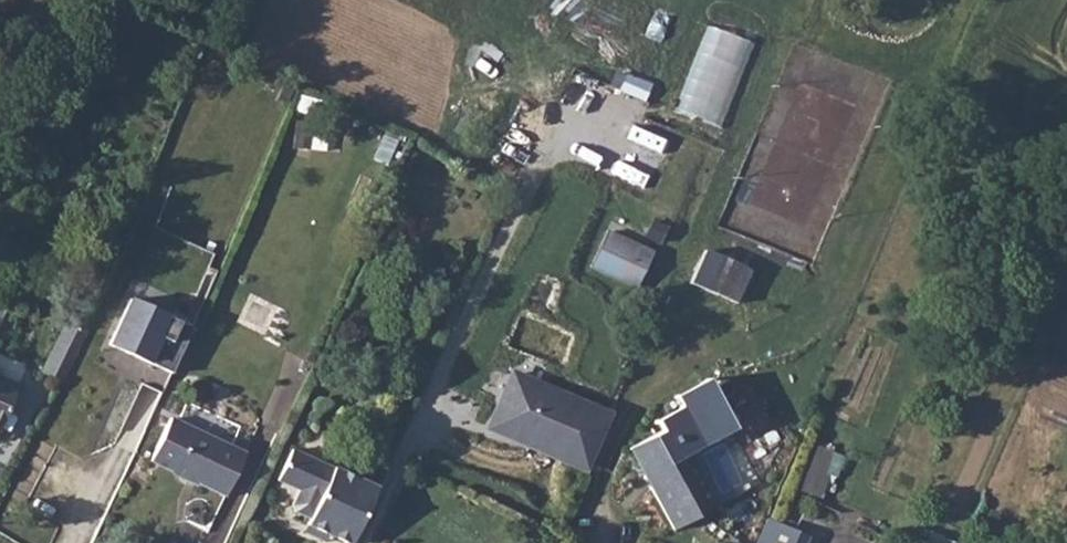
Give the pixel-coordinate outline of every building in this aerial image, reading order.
[(633,287),(650,249),(605,229),(588,266),(633,287)] [(704,244),(688,281),(735,301),(751,264),(704,244)] [(101,345),(168,375),(191,324),(124,294),(101,345)] [(41,366),(64,375),(73,357),(87,323),(62,313),(41,366)] [(613,411),(510,368),(484,430),(587,473),(613,411)] [(0,374),(0,425),(20,382),(0,374)] [(625,436),(669,516),(709,497),(684,444),(725,424),(707,394),(625,436)] [(156,463),(228,498),(247,454),(177,419),(156,463)] [(343,541),(364,495),(357,493),(363,481),(326,464),(325,465),(284,445),(270,475),(292,486),(285,501),(288,508),(302,514),(299,521),(343,541)] [(805,532),(764,516),(753,542),(801,542),(805,532)]
